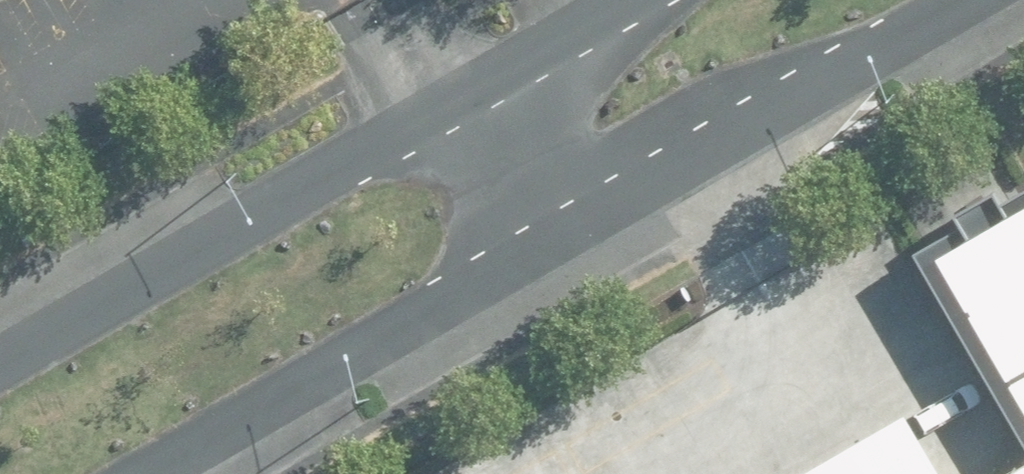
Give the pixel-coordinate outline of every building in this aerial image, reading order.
[(916,261),(1023,447),(1023,199),(916,261)] [(878,424),(791,473),(907,473),(878,424)] [(993,473),(1023,473),(1023,456),(993,473)]
